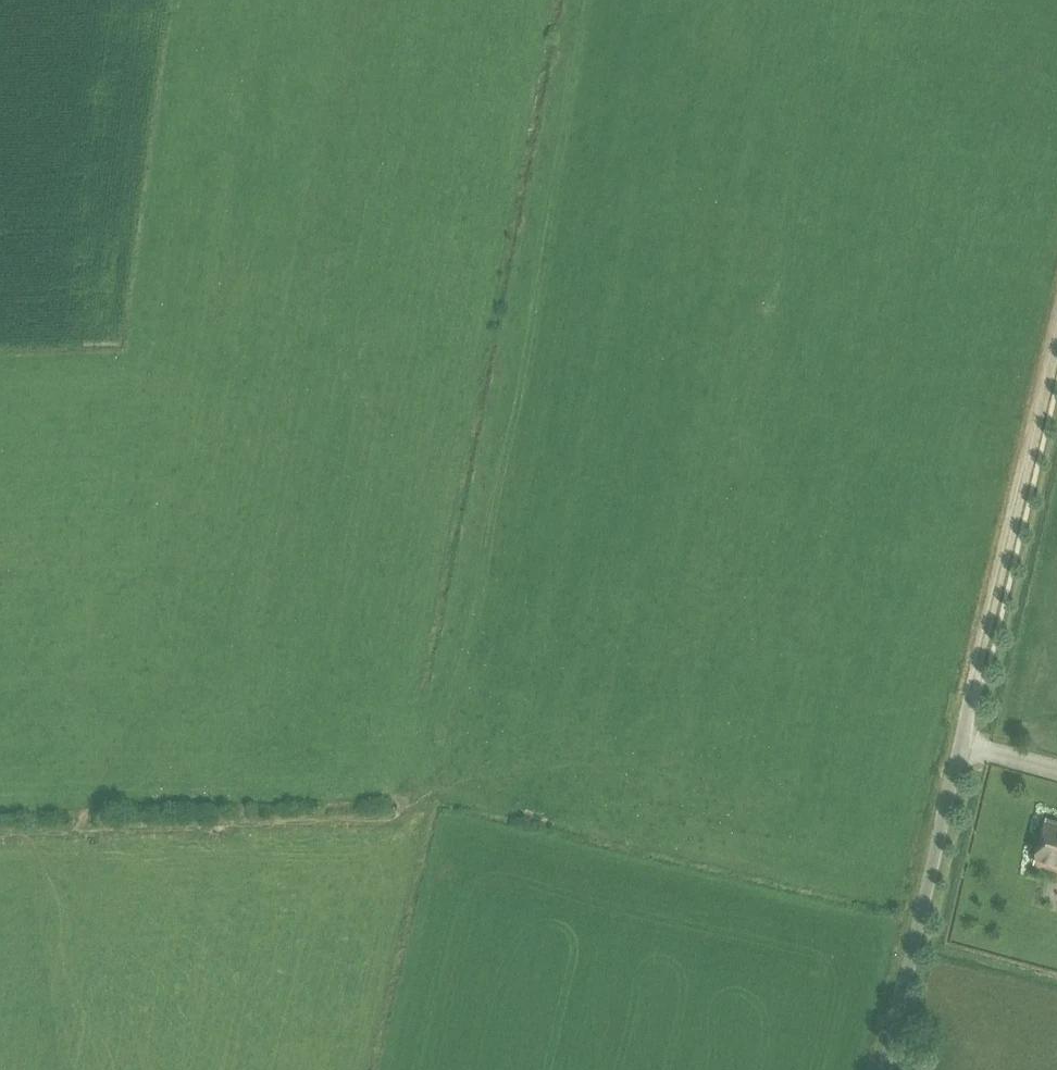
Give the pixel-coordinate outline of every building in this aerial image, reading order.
[(1036,862),(1056,867),(1056,822),(1047,820),(1036,862)]
